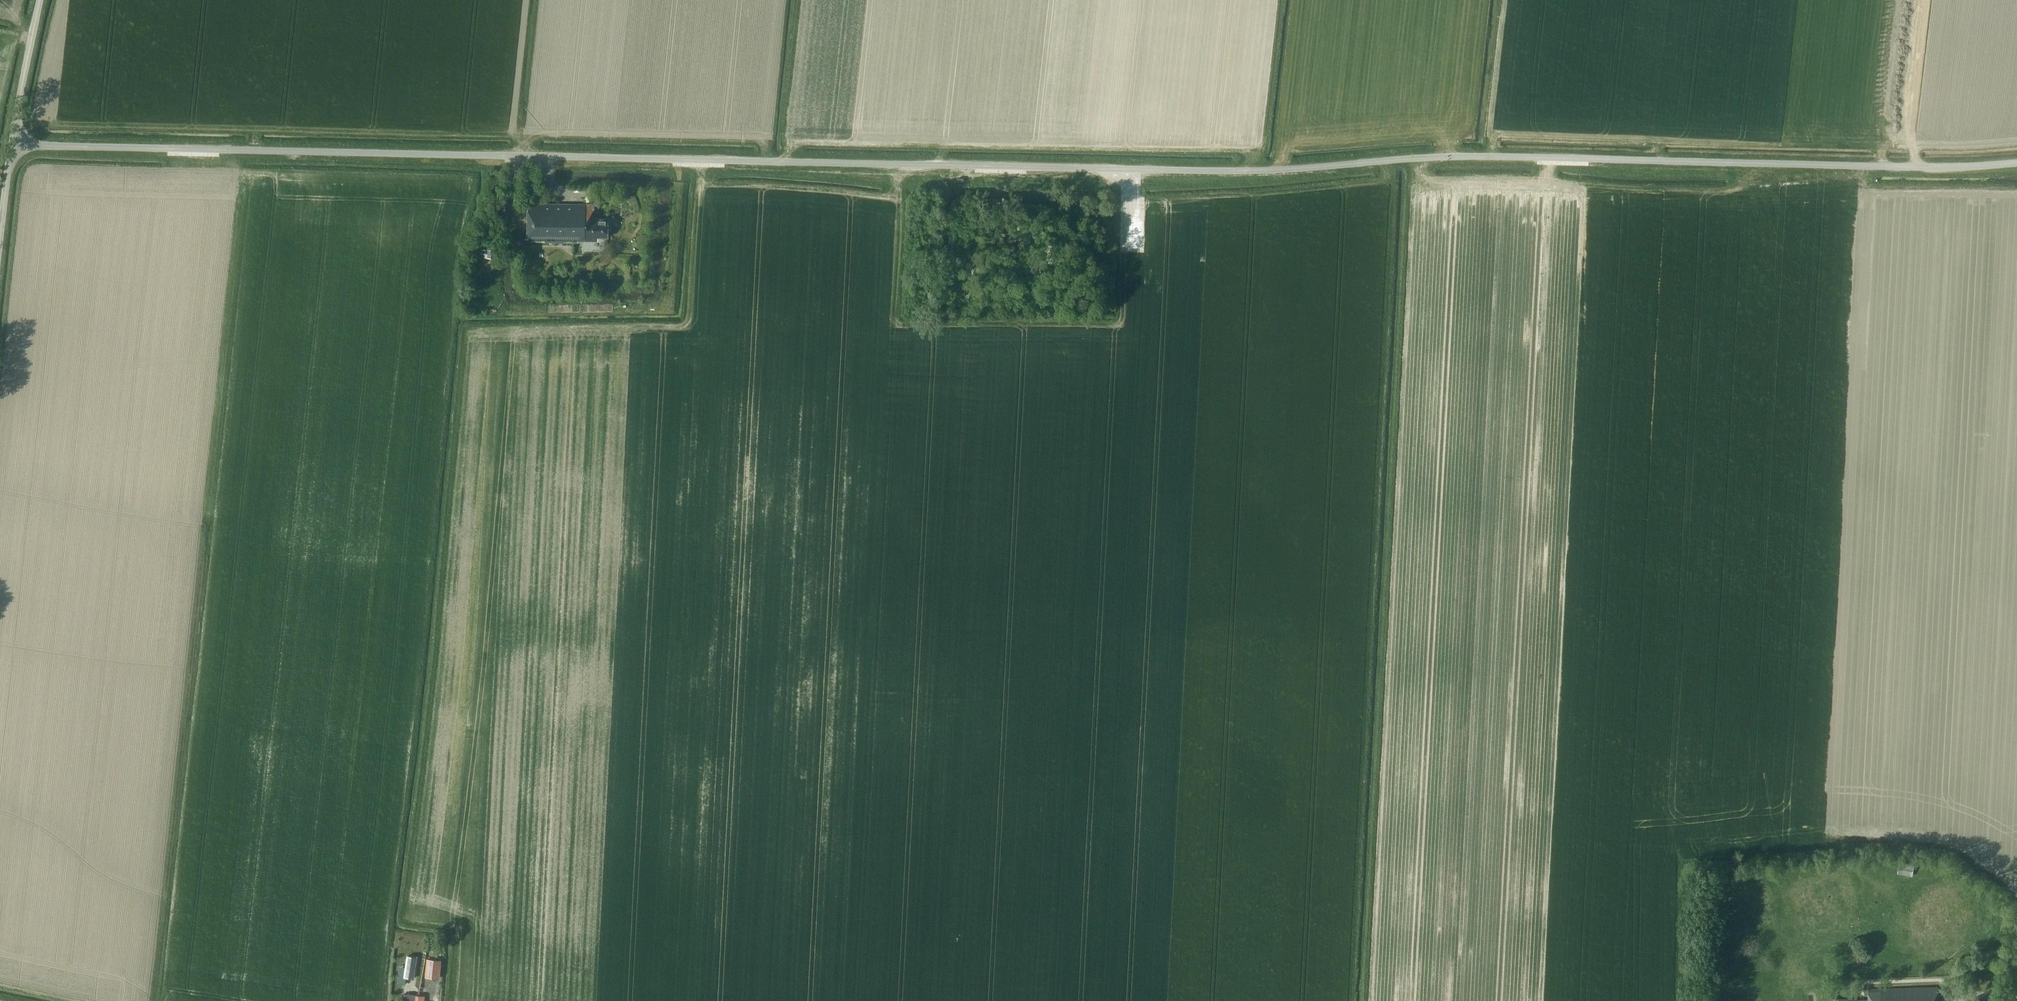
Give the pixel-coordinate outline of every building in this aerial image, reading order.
[(609,236),(609,219),(594,218),(594,203),(528,202),(528,240),(579,241),(579,239),(584,239),(584,238),(594,238),(594,236),(609,236)] [(1899,861),(1897,873),(1912,876),(1914,864),(1899,861)] [(413,978),(416,957),(407,956),(404,977),(413,978)] [(439,978),(441,960),(427,959),(425,977),(439,978)] [(1936,988),(1869,990),(1869,999),(1857,999),(1857,998),(1838,998),(1838,1000),(1936,1000),(1936,988)]
